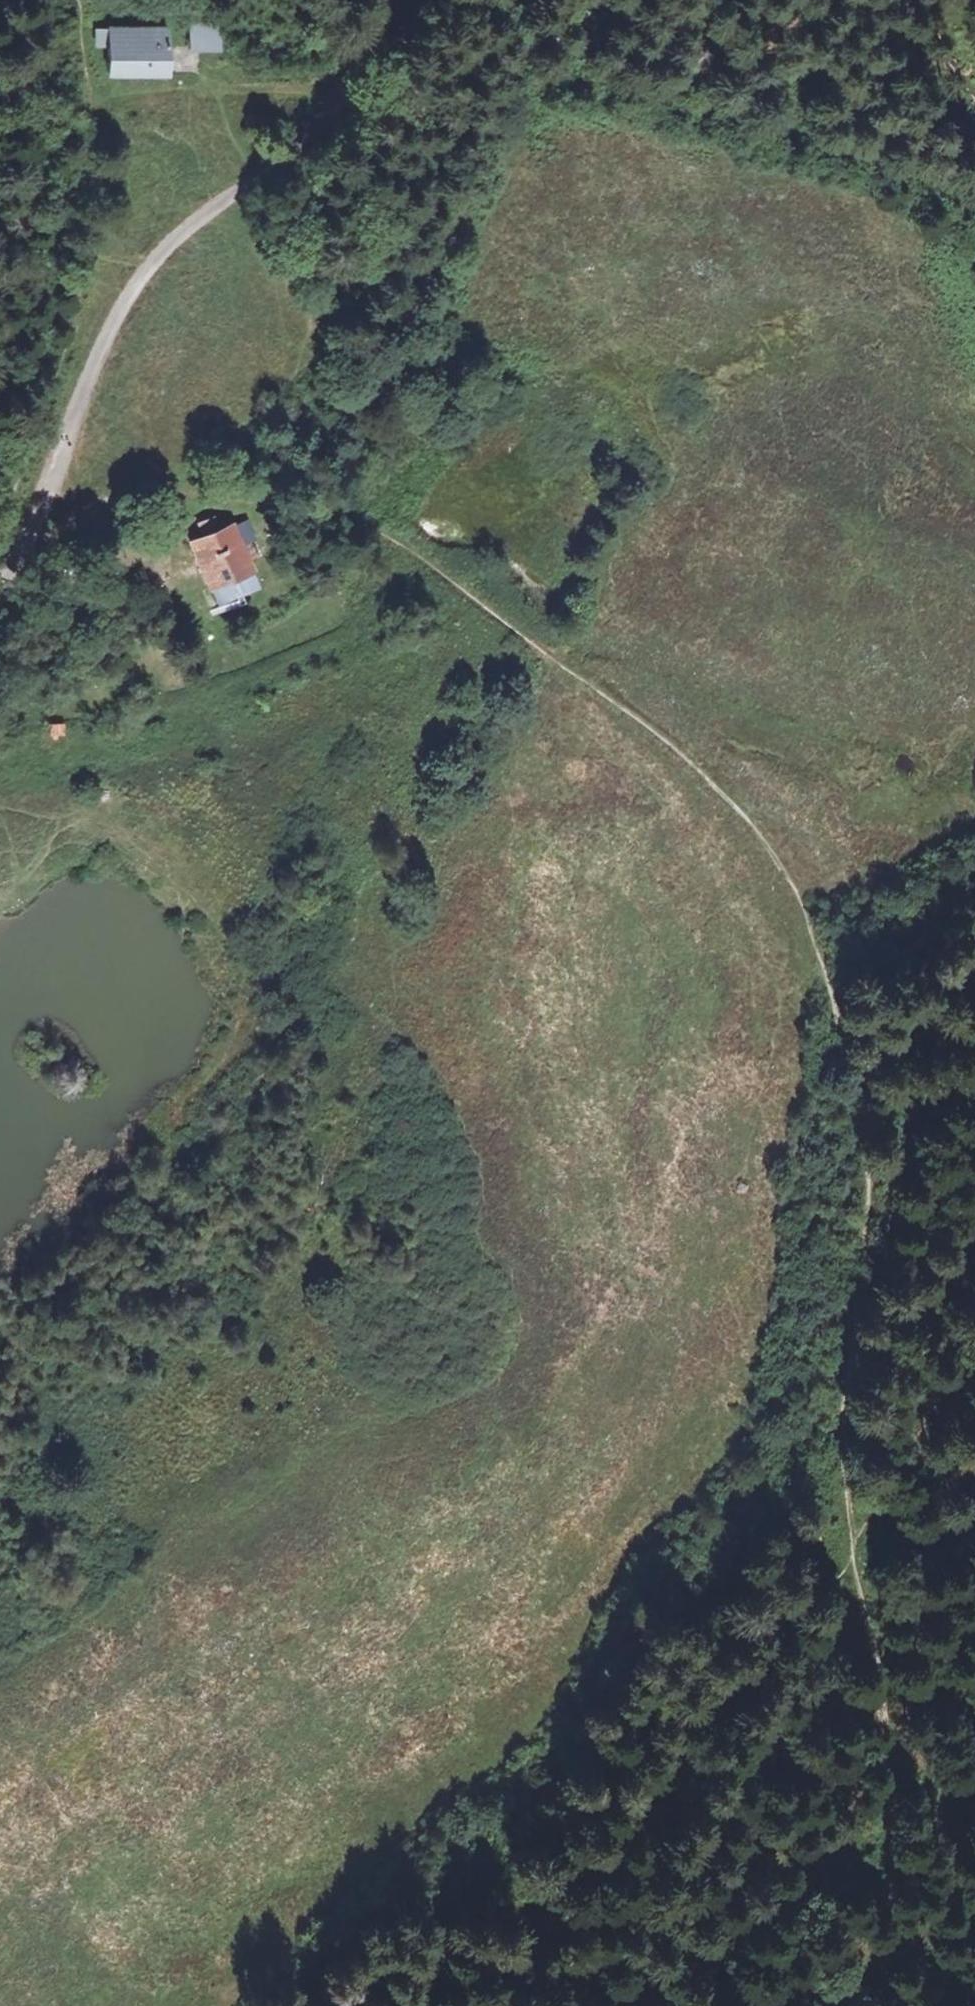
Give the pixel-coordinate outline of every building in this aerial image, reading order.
[(202,42),(203,20),(174,19),(174,27),(170,27),(169,35),(174,36),(174,40),(202,42)] [(85,45),(85,69),(148,68),(147,43),(158,43),(158,28),(147,29),(147,24),(87,25),(87,30),(77,30),(77,45),(85,45)] [(215,599),(255,584),(233,526),(193,541),(215,599)] [(66,723),(50,724),(51,743),(61,742),(60,736),(66,736),(66,723)]
